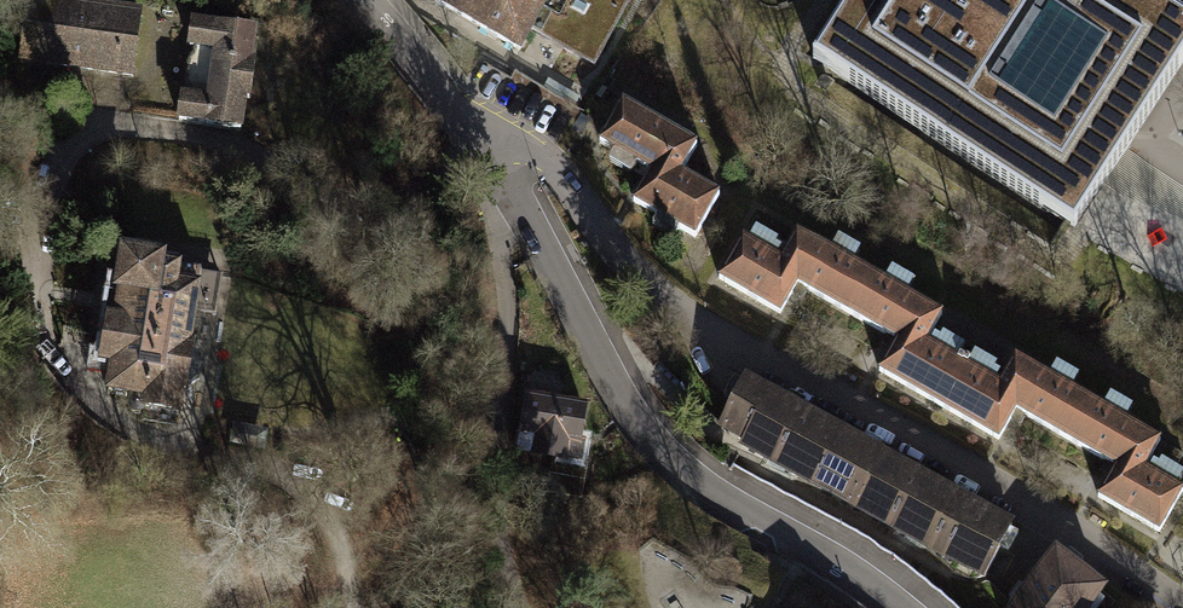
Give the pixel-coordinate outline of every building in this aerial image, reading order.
[(20,59),(132,75),(140,16),(29,0),(20,59)] [(520,49),(533,26),(548,0),(434,0),(520,49)] [(533,26),(593,61),(629,0),(548,0),(533,26)] [(1149,0),(854,0),(813,65),(1075,232),(1182,65),(1182,22),(1149,0)] [(182,97),(179,120),(206,124),(205,125),(241,130),(244,97),(249,97),(254,64),(250,64),(255,31),(220,26),(220,27),(193,23),(190,47),(194,47),(194,53),(190,57),(187,66),(185,80),(186,86),(188,92),(187,98),(182,97)] [(652,171),(634,202),(696,238),(721,194),(682,172),(697,146),(623,103),(601,142),(652,171)] [(795,282),(846,311),(867,273),(796,232),(780,259),(743,238),(719,278),(778,313),(795,282)] [(110,317),(103,364),(113,365),(108,395),(131,398),(130,407),(130,409),(131,412),(133,413),(136,414),(138,414),(141,413),(143,411),(144,409),(142,420),(175,425),(181,389),(185,390),(185,386),(198,377),(200,363),(192,351),(193,345),(189,345),(201,272),(160,265),(160,263),(127,258),(120,298),(109,297),(106,317),(110,317)] [(941,315),(867,273),(846,311),(897,341),(880,370),(941,403),(962,365),(926,343),(941,315)] [(999,385),(962,365),(941,403),(999,440),(1016,410),(1065,438),(1087,399),(1015,359),(999,385)] [(740,444),(849,503),(876,454),(745,382),(721,426),(744,438),(740,444)] [(581,484),(591,402),(529,394),(521,459),(554,463),(551,481),(581,484)] [(1087,399),(1065,438),(1116,467),(1099,496),(1159,532),(1182,493),(1182,491),(1145,470),(1160,442),(1087,399)] [(849,503),(985,578),(1013,529),(876,454),(849,503)] [(1052,546),(1009,607),(1090,607),(1107,584),(1052,546)]
